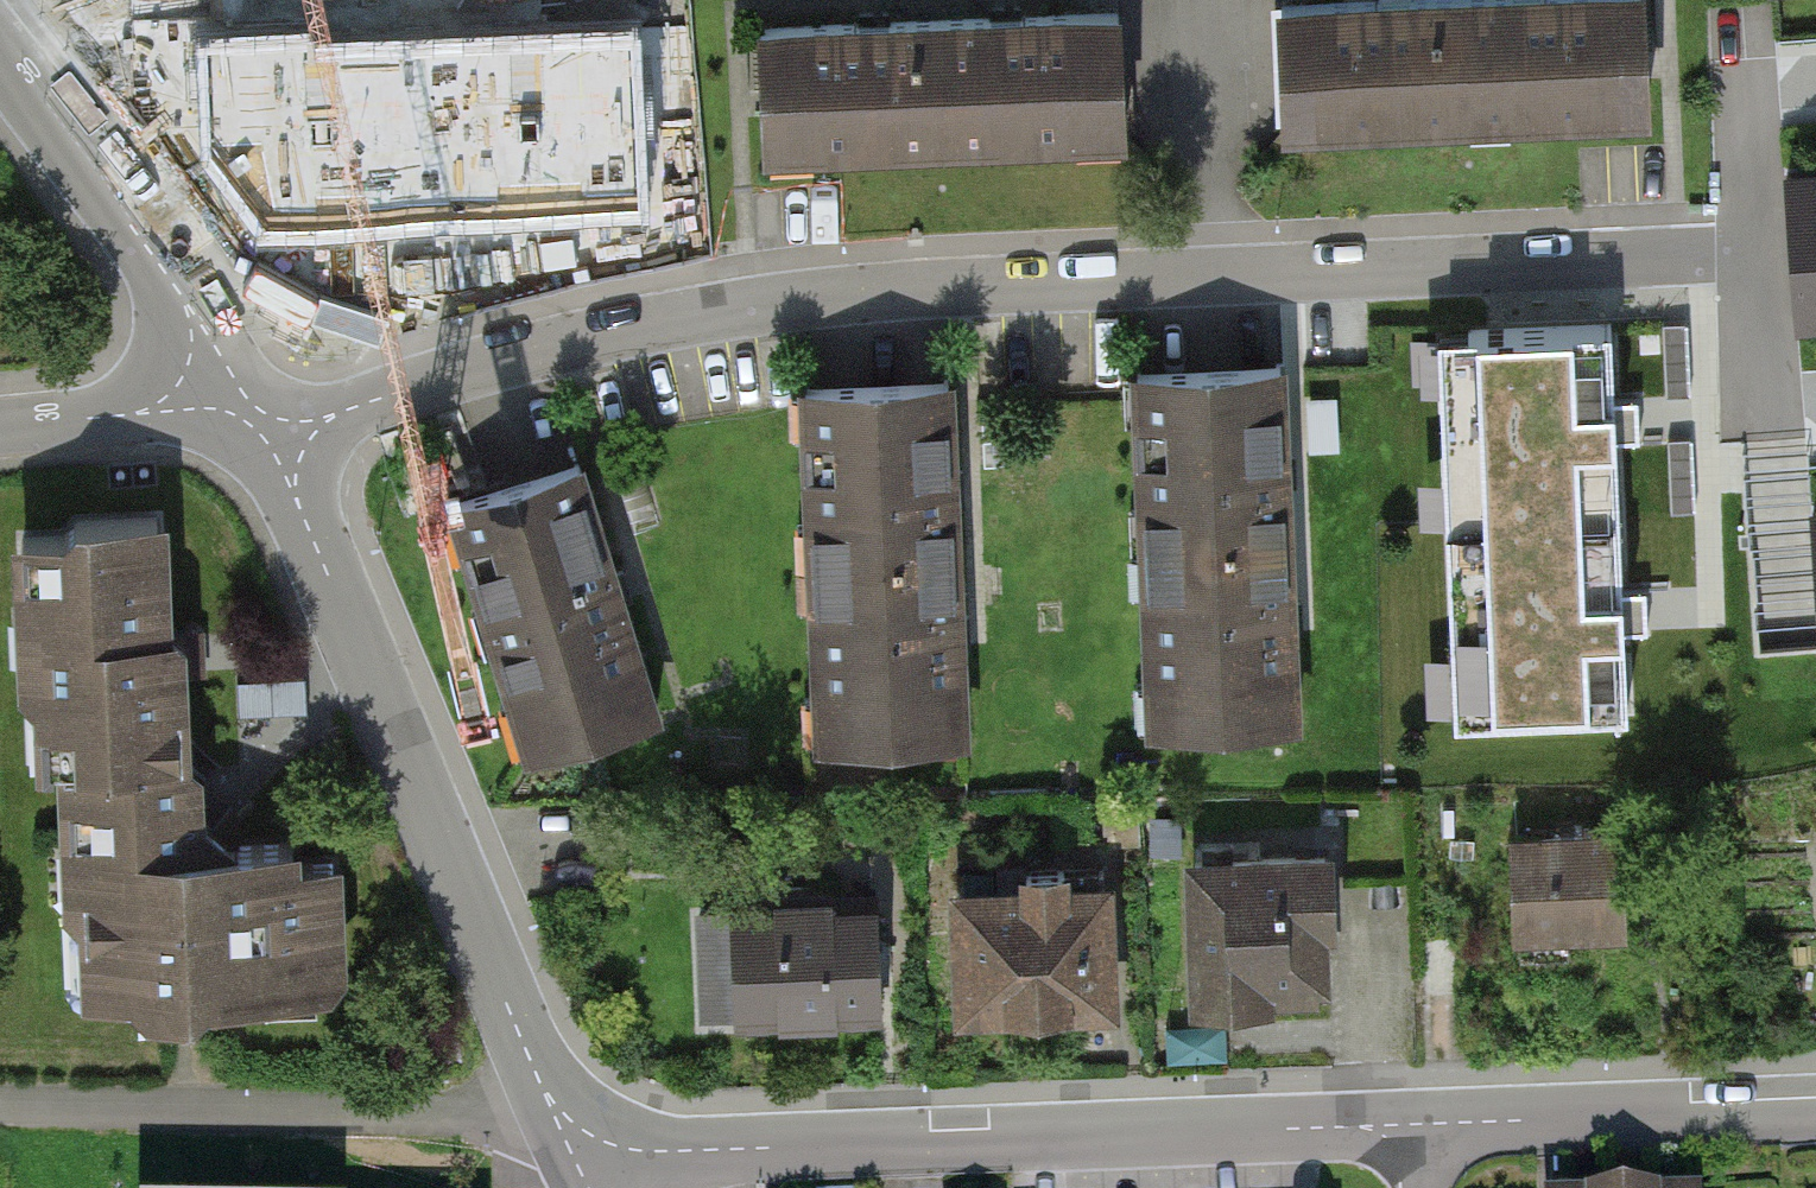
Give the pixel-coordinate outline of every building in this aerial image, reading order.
[(1282,5),(1287,124),(1466,117),(1461,0),(1403,0),(1282,5)] [(1466,117),(1644,109),(1639,0),(1461,0),(1466,117)] [(1119,13),(940,20),(944,139),(1123,132),(1119,13)] [(940,20),(762,27),(766,146),(944,139),(940,20)] [(165,98),(285,291),(399,221),(278,27),(165,98)] [(664,215),(641,58),(450,85),(473,243),(664,215)] [(1785,166),(1799,323),(1815,322),(1815,163),(1785,166)] [(1630,711),(1625,612),(1615,412),(1611,320),(1439,328),(1458,719),(1630,711)] [(1138,372),(1152,728),(1294,722),(1291,627),(1284,454),(1280,366),(1138,372)] [(805,386),(821,743),(964,737),(959,641),(952,468),(948,380),(805,386)] [(579,466),(436,511),(515,758),(658,713),(579,466)] [(168,535),(2,543),(14,780),(47,779),(180,772),(168,535)] [(193,771),(180,772),(47,779),(59,1011),(337,997),(330,851),(197,858),(193,771)] [(1618,833),(1505,837),(1509,947),(1621,943),(1618,833)] [(1326,858),(1174,864),(1180,1017),(1332,1012),(1326,858)] [(1107,884),(946,890),(951,1028),(1112,1023),(1107,884)] [(877,900),(724,905),(729,1040),(881,1034),(877,900)]
